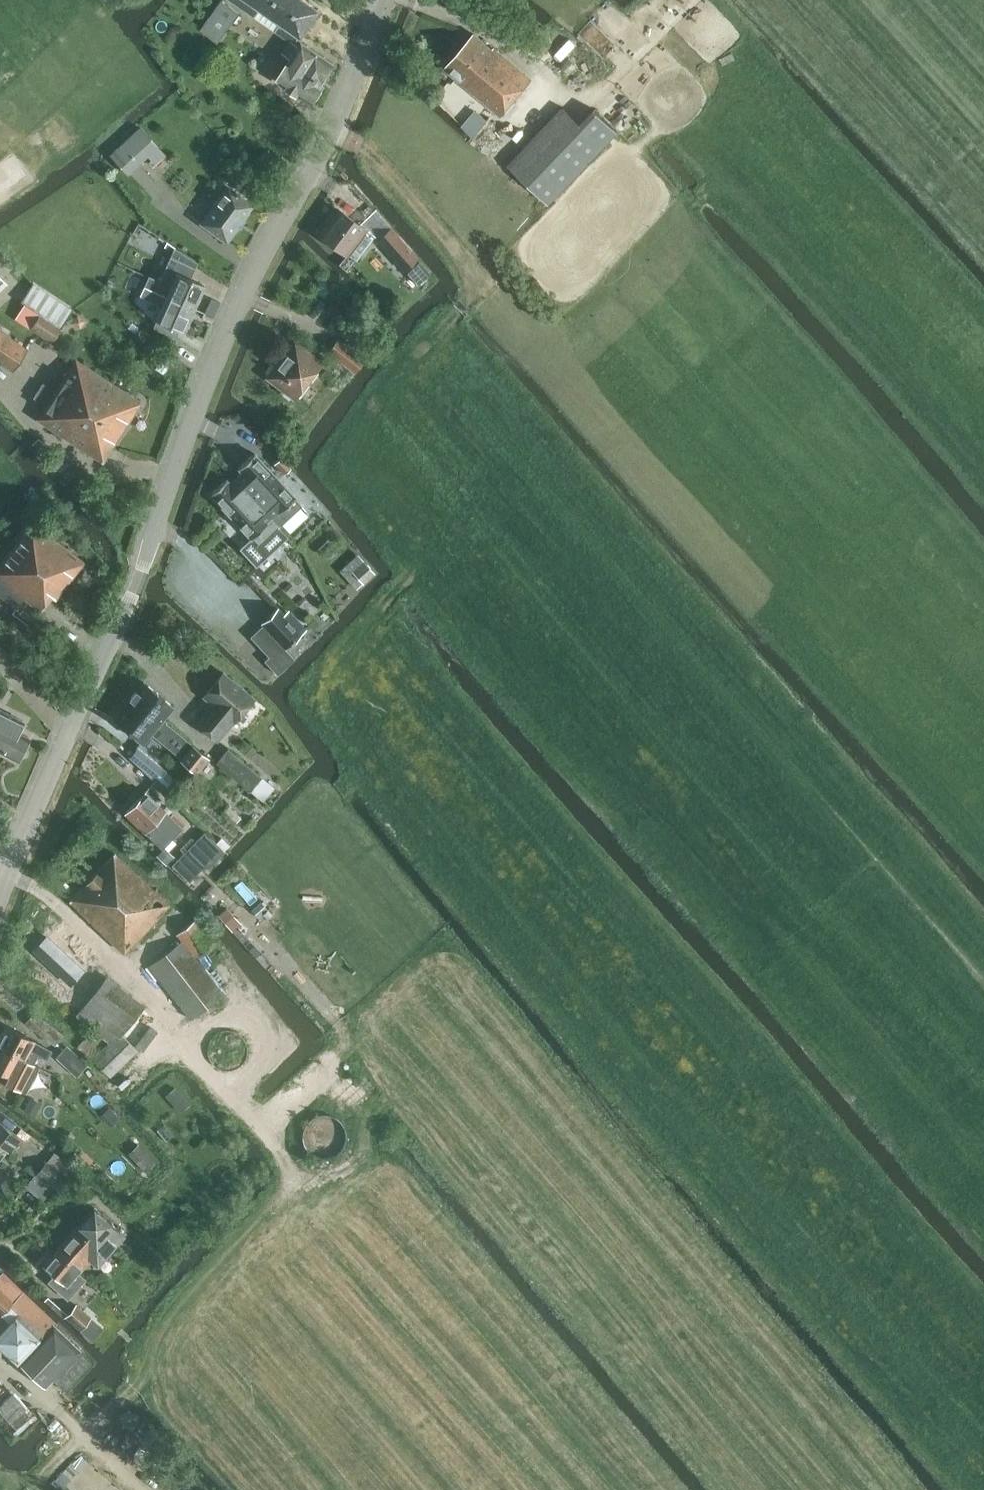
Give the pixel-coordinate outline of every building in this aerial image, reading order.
[(202,30),(218,41),(239,12),(223,0),(202,30)] [(288,37),(291,33),(297,37),(300,33),(302,34),(320,9),(307,0),(234,0),(288,37)] [(292,57),(292,58),(278,78),(312,101),(314,99),(318,98),(323,91),(322,86),(324,84),(321,82),(334,62),(304,41),(306,37),(302,34),(300,33),(297,37),(291,33),(288,37),(291,40),(283,51),(292,57)] [(445,67),(495,109),(501,115),(531,78),(494,47),(492,48),(474,33),(445,67)] [(564,107),(508,165),(549,203),(552,199),(618,131),(595,109),(581,123),(564,107)] [(139,126),(109,154),(127,173),(147,155),(155,163),(165,154),(139,126)] [(238,177),(251,187),(256,180),(243,170),(238,177)] [(201,222),(225,239),(225,240),(226,241),(253,204),(251,203),(227,186),(201,222)] [(318,233),(346,255),(365,229),(337,208),(318,233)] [(377,239),(404,269),(417,257),(391,227),(377,239)] [(149,276),(145,285),(193,307),(204,284),(189,278),(194,268),(196,262),(174,248),(160,281),(149,276)] [(18,319),(31,328),(53,342),(63,326),(74,309),(33,282),(21,301),(27,305),(18,319)] [(193,307),(145,285),(140,294),(162,304),(156,318),(168,324),(168,325),(170,326),(171,325),(183,330),(193,307)] [(381,324),(370,315),(362,324),(374,333),(381,324)] [(12,371),(28,348),(0,329),(0,363),(12,371)] [(328,351),(354,371),(363,358),(338,339),(328,351)] [(266,377),(294,398),(322,361),(294,340),(266,377)] [(35,397),(37,398),(36,400),(38,402),(39,400),(46,404),(37,418),(102,460),(140,401),(75,359),(55,390),(44,383),(35,397)] [(155,367),(162,372),(167,366),(160,360),(155,367)] [(32,443),(40,451),(46,445),(38,437),(32,443)] [(242,471),(236,477),(280,524),(301,505),(294,498),(295,497),(254,452),(238,467),(242,471)] [(281,457),(274,463),(284,473),(288,470),(291,467),(291,466),(284,459),(282,456),(281,457)] [(280,524),(236,477),(230,483),(226,478),(210,493),(251,537),(240,548),(256,565),(268,553),(259,543),(280,524)] [(18,606),(24,597),(40,610),(52,596),(55,599),(84,561),(32,522),(0,565),(0,592),(18,606)] [(269,554),(275,560),(293,543),(287,537),(269,554)] [(374,571),(363,560),(352,570),(362,582),(374,571)] [(256,584),(247,575),(239,582),(248,592),(256,584)] [(278,607),(261,623),(284,648),(301,632),(278,607)] [(266,628),(255,638),(270,654),(264,658),(277,671),(292,657),(284,648),(266,628)] [(196,722),(217,739),(233,720),(234,721),(254,698),(223,672),(203,696),(212,703),(196,722)] [(113,718),(141,741),(151,729),(160,736),(158,739),(181,758),(180,759),(195,772),(208,756),(166,722),(167,720),(162,716),(172,704),(144,681),(113,718)] [(17,759),(18,756),(22,755),(25,751),(23,747),(28,737),(17,731),(23,720),(0,708),(0,751),(17,759)] [(129,757),(153,778),(163,767),(138,747),(129,757)] [(216,762),(262,801),(274,787),(227,748),(216,762)] [(174,828),(169,822),(161,815),(165,811),(145,791),(125,812),(162,848),(171,838),(168,835),(174,828)] [(188,848),(193,853),(208,867),(224,850),(204,831),(188,848)] [(69,900),(124,951),(168,904),(114,852),(69,900)] [(149,965),(190,1018),(222,993),(195,958),(214,943),(195,918),(176,933),(181,940),(149,965)] [(48,937),(35,951),(70,983),(83,970),(48,937)] [(79,1010),(113,1037),(142,999),(108,972),(79,1010)] [(140,1010),(128,1026),(136,1033),(151,1018),(140,1010)] [(25,1022),(55,1044),(63,1034),(33,1011),(25,1022)] [(0,1034),(0,1045),(24,1058),(28,1049),(41,1056),(46,1048),(41,1046),(42,1044),(5,1025),(0,1034)] [(137,1049),(122,1033),(114,1043),(93,1028),(77,1046),(92,1058),(110,1076),(137,1049)] [(56,1056),(76,1075),(87,1064),(67,1044),(56,1056)] [(0,1045),(0,1069),(23,1081),(24,1079),(28,1081),(32,1074),(19,1067),(24,1058),(0,1045)] [(38,1079),(51,1086),(57,1075),(44,1068),(38,1079)] [(178,1086),(169,1092),(181,1110),(190,1104),(178,1086)] [(29,1100),(24,1108),(34,1114),(39,1106),(29,1100)] [(348,1133),(348,1132),(347,1125),(345,1121),(342,1117),(336,1112),(331,1110),(327,1110),(321,1110),(317,1111),(309,1117),(305,1123),(304,1127),(303,1131),(303,1136),(305,1140),(309,1147),(321,1154),(325,1154),(333,1153),(341,1148),(343,1145),(346,1141),(348,1133)] [(6,1149),(9,1152),(19,1140),(0,1124),(0,1157),(6,1149)] [(128,1153),(144,1172),(156,1161),(139,1143),(128,1153)] [(36,1173),(54,1189),(64,1176),(46,1161),(36,1173)] [(78,1224),(55,1252),(78,1273),(90,1259),(98,1266),(125,1234),(93,1207),(78,1224)] [(139,1224),(152,1234),(157,1227),(145,1217),(139,1224)] [(78,1273),(55,1252),(43,1265),(54,1275),(49,1281),(67,1298),(84,1278),(78,1273)] [(3,1272),(2,1272),(0,1274),(0,1313),(1,1314),(10,1304),(16,1310),(28,1297),(3,1272)] [(91,1362),(80,1352),(79,1350),(80,1350),(52,1324),(55,1322),(28,1297),(16,1310),(40,1333),(25,1349),(27,1351),(21,1358),(20,1356),(17,1360),(45,1387),(46,1386),(57,1397),(91,1362)] [(90,1317),(75,1303),(65,1315),(80,1329),(90,1317)] [(38,1414),(8,1380),(0,1388),(0,1408),(20,1430),(38,1414)]
